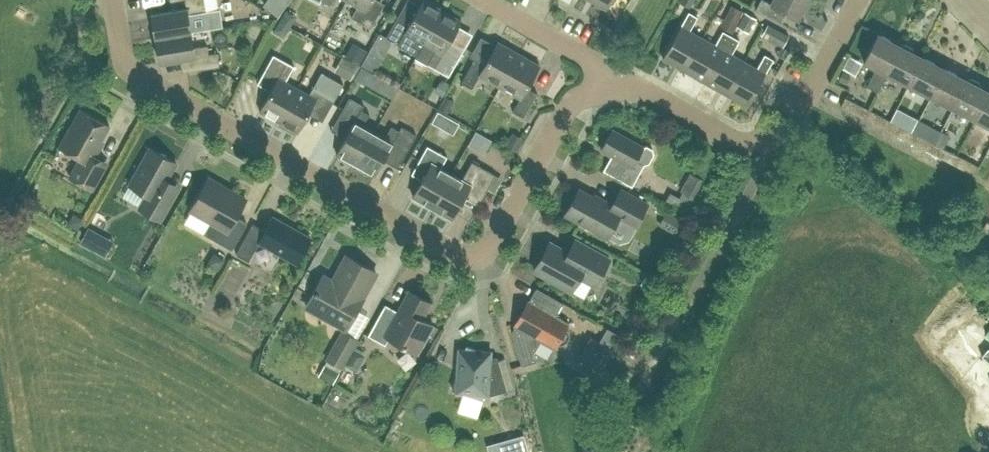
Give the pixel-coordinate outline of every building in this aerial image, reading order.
[(191,31),(188,16),(202,13),(200,5),(205,4),(204,0),(175,0),(176,9),(151,13),(155,37),(191,31)] [(357,6),(351,17),(370,27),(382,7),(371,1),(371,0),(348,0),(357,6)] [(403,46),(417,54),(423,43),(442,9),(425,0),(422,0),(409,22),(398,16),(387,37),(403,46)] [(606,9),(610,0),(590,0),(606,9)] [(807,0),(772,0),(770,3),(764,0),(760,0),(755,9),(781,23),(787,12),(797,18),(807,0)] [(743,1),(729,21),(749,36),(764,15),(743,1)] [(448,44),(461,20),(442,9),(423,43),(417,54),(416,55),(427,61),(426,63),(448,76),(462,52),(448,44)] [(188,16),(191,31),(221,26),(219,11),(206,13),(202,13),(188,16)] [(684,70),(702,37),(689,30),(697,16),(688,11),(662,58),(684,70)] [(278,20),(273,29),(280,34),(283,33),(287,26),(278,20)] [(782,47),(788,36),(767,24),(761,35),(782,47)] [(704,81),(731,35),(722,30),(714,44),(702,37),(684,70),(704,81)] [(191,31),(155,37),(159,62),(184,58),(187,71),(219,65),(217,52),(208,53),(207,45),(193,47),(191,31)] [(886,73),(900,45),(877,33),(863,61),(876,68),(866,86),(877,91),(886,73)] [(725,93),(744,60),(731,53),(739,39),(731,35),(704,81),(725,93)] [(499,86),(518,53),(498,41),(484,64),(473,58),(460,82),(471,88),(478,75),(499,86)] [(908,84),(922,56),(913,51),(912,48),(904,44),(901,45),(900,45),(886,73),(908,84)] [(351,46),(345,55),(359,62),(364,53),(351,46)] [(371,49),(363,64),(375,70),(383,56),(371,49)] [(518,53),(499,86),(520,98),(512,111),(523,117),(537,93),(526,87),(539,64),(518,53)] [(278,121),(297,87),(285,81),(294,66),(273,54),(259,79),(272,86),(259,110),(278,121)] [(744,60),(725,93),(747,105),(773,58),(764,54),(756,68),(744,60)] [(930,96),(944,68),(922,56),(908,84),(930,96)] [(350,80),(358,65),(342,57),(334,71),(350,80)] [(952,107),(967,79),(944,68),(930,96),(952,107)] [(297,87),(278,121),(298,132),(311,108),(325,115),(343,83),(321,71),(309,94),(297,87)] [(975,119),(988,91),(979,86),(978,82),(971,78),(967,79),(952,107),(975,119)] [(367,79),(353,90),(368,109),(383,98),(367,79)] [(975,119),(988,126),(988,91),(975,119)] [(355,164),(374,130),(363,124),(369,113),(361,109),(364,105),(349,97),(335,121),(349,129),(336,153),(355,164)] [(857,114),(861,106),(845,97),(840,105),(857,114)] [(444,98),(438,107),(447,112),(452,103),(444,98)] [(92,189),(105,168),(92,161),(98,149),(96,148),(109,125),(80,109),(59,146),(79,158),(69,176),(92,189)] [(437,111),(431,121),(441,127),(447,117),(437,111)] [(885,129),(889,120),(873,111),(868,120),(885,129)] [(889,120),(885,129),(901,137),(906,129),(889,120)] [(374,130),(355,164),(374,175),(388,151),(402,159),(416,134),(401,126),(399,130),(391,126),(385,137),(374,130)] [(643,146),(612,129),(601,149),(611,155),(603,170),(631,186),(644,164),(648,162),(654,152),(652,148),(647,145),(643,146)] [(510,134),(505,145),(514,150),(517,151),(523,141),(520,139),(510,134)] [(929,152),(934,143),(917,134),(913,143),(929,152)] [(934,143),(929,152),(946,160),(950,151),(934,143)] [(432,207),(451,173),(440,167),(447,156),(427,145),(415,166),(426,172),(412,196),(432,207)] [(160,220),(174,194),(179,186),(167,179),(176,162),(150,148),(129,184),(147,194),(139,208),(160,220)] [(974,175),(979,166),(962,157),(957,166),(974,175)] [(451,173),(432,207),(452,218),(465,194),(479,202),(487,188),(495,174),(472,161),(461,179),(451,173)] [(693,197),(703,179),(692,173),(682,191),(693,197)] [(495,174),(487,188),(491,191),(495,193),(503,178),(499,177),(495,174)] [(231,248),(246,222),(235,216),(245,198),(208,177),(190,210),(211,222),(204,233),(231,248)] [(635,226),(647,203),(620,188),(612,204),(603,199),(602,201),(578,189),(565,213),(607,236),(618,217),(635,226)] [(674,231),(681,219),(667,211),(660,223),(674,231)] [(70,217),(67,224),(78,230),(84,218),(76,215),(70,217)] [(310,237),(273,216),(265,230),(253,223),(236,254),(248,261),(259,242),(296,263),(310,237)] [(86,247),(94,233),(86,228),(78,243),(86,247)] [(609,258),(583,244),(574,239),(567,252),(549,241),(533,269),(571,290),(579,276),(595,285),(609,258)] [(210,257),(206,263),(218,271),(225,258),(218,254),(210,257)] [(358,305),(376,272),(346,255),(332,280),(323,275),(306,306),(345,328),(358,305)] [(532,336),(553,348),(556,343),(557,344),(559,344),(561,344),(563,343),(565,342),(566,341),(567,340),(569,337),(569,335),(569,334),(569,333),(569,332),(568,330),(568,329),(567,328),(567,327),(565,326),(568,322),(555,314),(563,302),(536,287),(511,331),(521,365),(536,361),(530,340),(532,336)] [(421,318),(430,302),(409,290),(398,311),(385,304),(368,335),(381,342),(385,335),(417,352),(432,324),(421,318)] [(604,360),(618,334),(607,328),(599,341),(590,337),(583,348),(604,360)] [(345,365),(354,349),(359,339),(341,330),(325,359),(342,369),(344,364),(345,365)] [(476,349),(466,345),(465,348),(458,348),(456,374),(452,389),(455,390),(455,393),(463,393),(480,398),(482,394),(488,395),(512,388),(504,358),(491,361),(486,361),(483,349),(476,349)] [(987,348),(981,355),(988,362),(988,349),(987,348)] [(354,349),(345,365),(352,368),(355,367),(361,357),(361,353),(354,349)] [(320,377),(332,383),(339,371),(327,365),(320,377)] [(505,440),(508,451),(528,451),(523,435),(505,440)]
